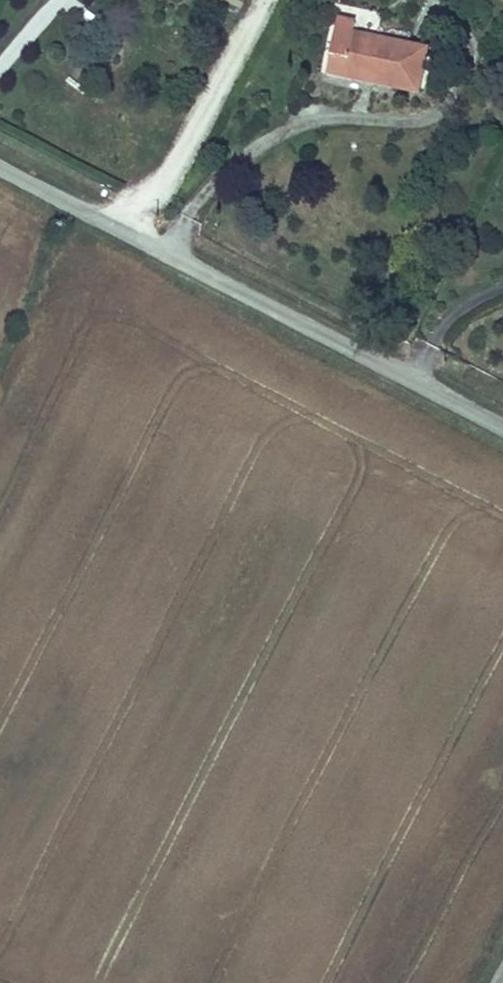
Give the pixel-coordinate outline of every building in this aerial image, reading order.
[(358,25),(340,21),(328,80),(423,99),(433,51),(356,36),(358,25)]
